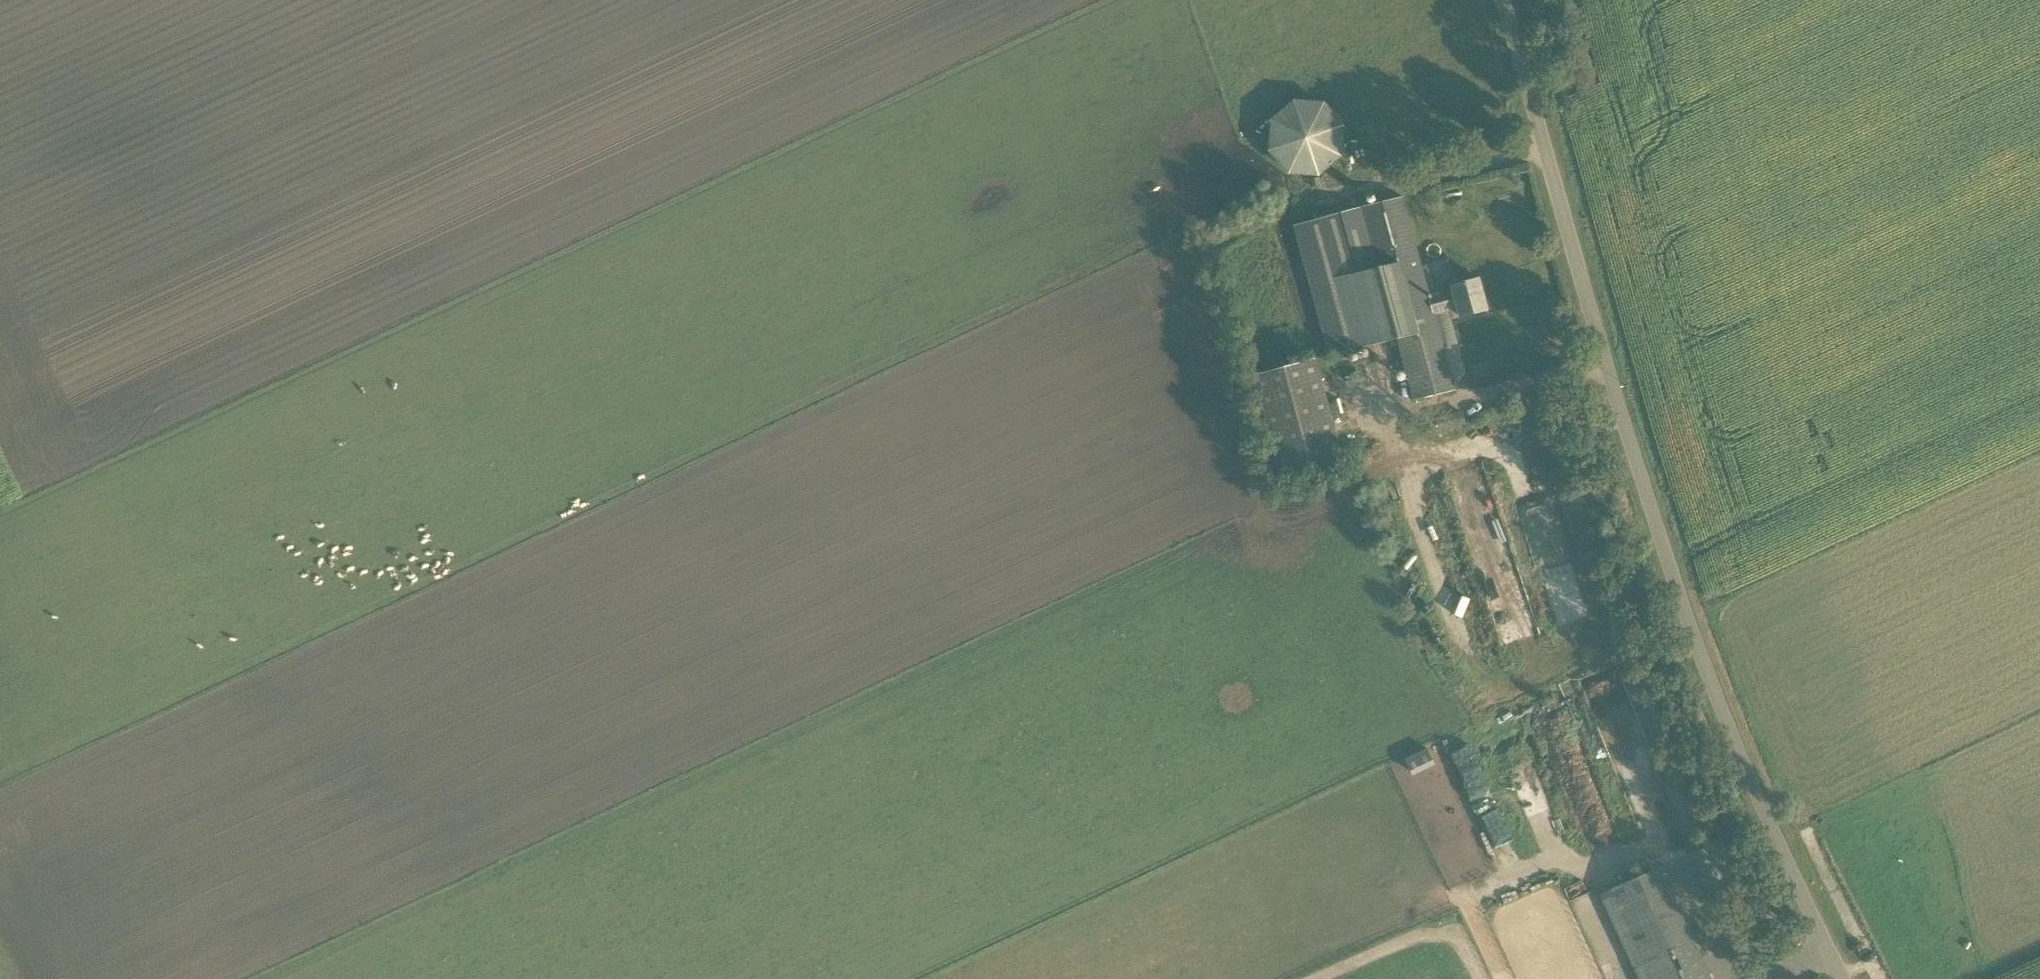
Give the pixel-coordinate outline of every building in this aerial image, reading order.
[(1339,171),(1339,101),(1275,101),(1274,170),(1339,171)] [(1318,177),(1310,179),(1312,187),(1320,185),(1318,177)] [(1453,291),(1429,297),(1402,197),(1293,227),(1329,356),(1397,339),(1414,402),(1455,391),(1434,314),(1458,307),(1461,317),(1488,310),(1479,279),(1452,286),(1453,291)] [(1253,375),(1280,474),(1343,456),(1316,358),(1253,375)] [(1465,754),(1452,758),(1459,783),(1471,780),(1465,754)] [(1480,823),(1496,815),(1478,777),(1462,784),(1480,823)] [(1700,848),(1715,879),(1738,868),(1723,837),(1700,848)] [(1638,978),(1710,978),(1692,941),(1686,943),(1653,871),(1600,895),(1638,978)]
